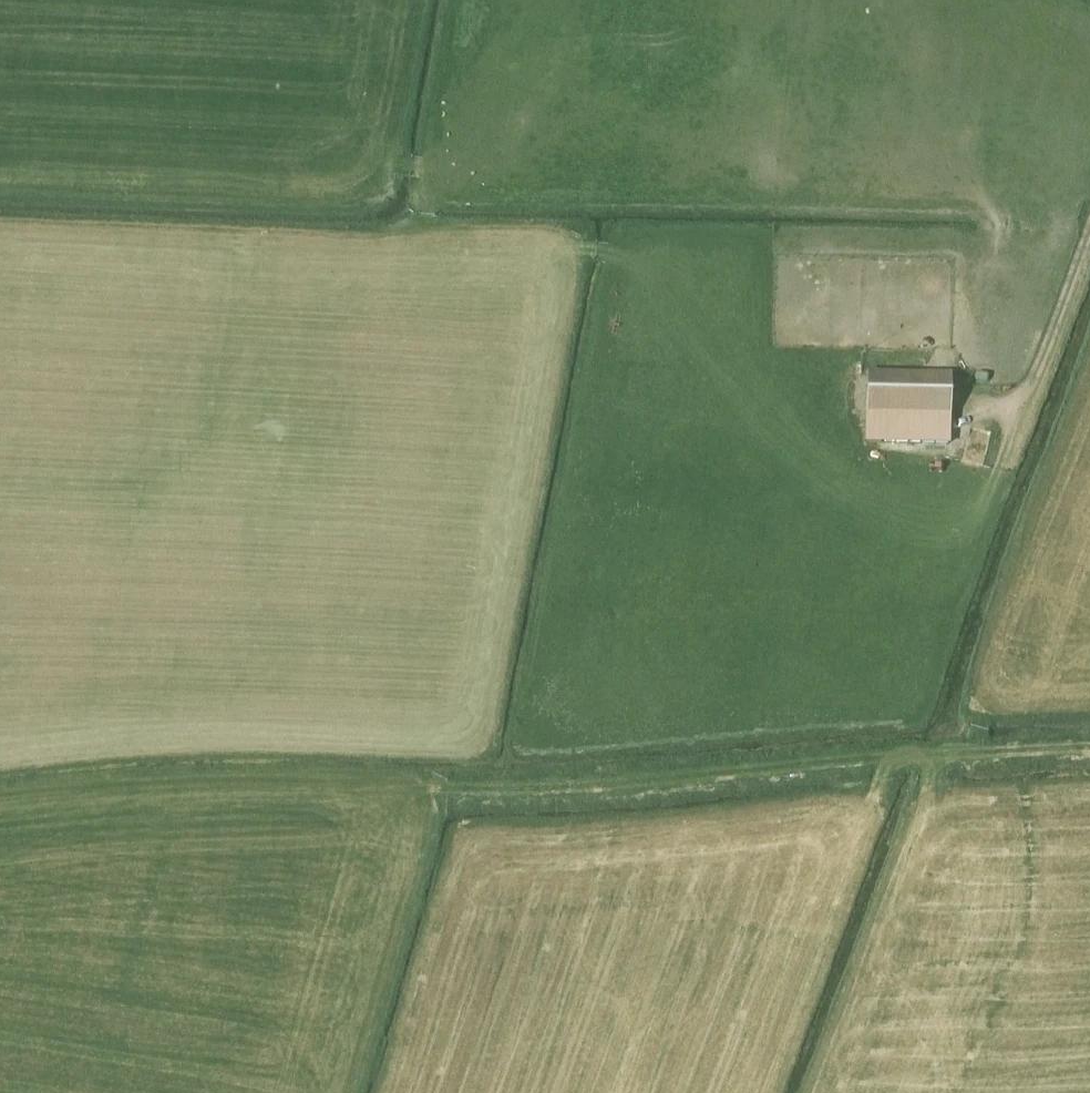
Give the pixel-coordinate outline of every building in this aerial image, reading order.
[(865,371),(865,443),(950,444),(950,372),(865,371)]
